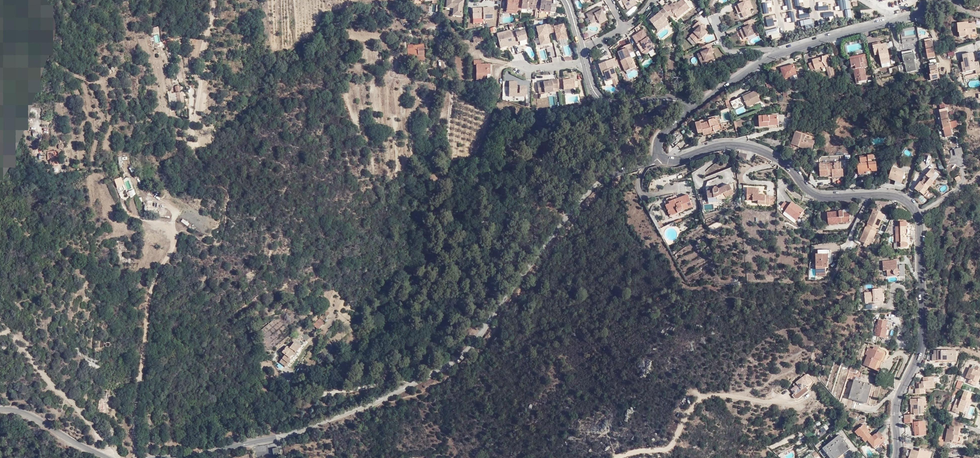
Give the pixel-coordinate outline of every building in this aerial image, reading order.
[(456,15),(462,15),(463,0),(447,0),(447,7),(454,8),(456,8),(456,15)] [(529,2),(524,2),(523,9),(523,12),(528,12),(529,11),(533,11),(533,8),(538,8),(539,0),(534,0),(534,1),(529,1),(529,2)] [(543,1),(539,0),(538,8),(542,9),(542,11),(546,12),(546,14),(557,15),(557,7),(552,6),(552,4),(547,4),(547,2),(543,2),(543,1)] [(620,2),(626,11),(632,8),(630,4),(637,0),(623,0),(620,2)] [(751,0),(741,0),(743,3),(742,4),(739,5),(742,13),(744,17),(752,14),(750,9),(754,7),(751,0)] [(822,15),(823,20),(851,15),(848,0),(847,0),(843,1),(845,10),(822,15)] [(523,9),(524,2),(519,1),(519,2),(514,2),(514,3),(509,3),(507,12),(513,13),(513,11),(519,11),(519,9),(523,9)] [(666,6),(662,10),(663,10),(666,15),(671,12),(676,20),(689,10),(682,1),(674,7),(672,5),(668,8),(666,6)] [(762,6),(763,11),(773,10),(771,1),(767,2),(767,5),(762,6)] [(843,8),(842,1),(831,2),(832,9),(843,8)] [(495,6),(473,8),(474,18),(484,17),(484,19),(496,18),(495,6)] [(600,9),(585,16),(590,26),(597,22),(599,26),(606,23),(600,9)] [(664,20),(668,17),(666,15),(663,10),(659,14),(660,15),(649,23),(655,31),(666,23),(664,20)] [(703,25),(704,23),(701,19),(695,25),(698,28),(693,33),(699,39),(708,30),(706,28),(703,25)] [(757,28),(753,19),(747,21),(749,26),(746,27),(741,29),(745,38),(756,33),(755,29),(757,28)] [(800,20),(800,26),(805,26),(805,29),(813,28),(812,19),(800,20)] [(968,27),(968,23),(957,24),(958,33),(959,33),(959,38),(965,37),(965,35),(977,34),(976,26),(968,27)] [(548,24),(535,27),(539,46),(550,43),(548,35),(550,34),(548,24)] [(557,41),(566,39),(563,25),(553,27),(553,25),(549,26),(551,33),(555,32),(557,41)] [(771,36),(772,39),(780,38),(779,28),(765,31),(766,37),(771,36)] [(510,47),(514,46),(510,32),(510,31),(497,34),(500,48),(509,46),(510,47)] [(517,42),(527,40),(524,31),(515,33),(515,31),(510,32),(514,46),(518,45),(517,42)] [(642,32),(632,39),(637,47),(636,48),(642,57),(653,50),(642,32)] [(153,46),(162,45),(160,34),(151,35),(153,46)] [(932,49),(934,49),(932,39),(925,40),(928,59),(936,57),(935,52),(933,52),(932,49)] [(711,42),(703,45),(705,50),(698,53),(702,62),(707,61),(706,59),(715,55),(714,51),(712,46),(713,46),(711,42)] [(424,55),(424,44),(412,44),(412,49),(414,49),(415,55),(424,55)] [(880,64),(889,62),(886,45),(882,46),(882,47),(880,48),(880,45),(872,46),(873,53),(877,52),(878,54),(880,64)] [(633,54),(630,47),(619,51),(620,54),(617,55),(621,63),(620,64),(623,73),(634,69),(628,56),(633,54)] [(914,51),(901,53),(903,63),(904,62),(906,73),(915,71),(914,61),(915,61),(914,51)] [(811,60),(811,62),(813,68),(820,66),(821,68),(825,67),(828,78),(834,76),(831,67),(831,65),(828,54),(821,56),(822,58),(815,59),(811,60)] [(972,54),(962,55),(963,62),(965,71),(973,70),(974,71),(979,70),(977,61),(974,62),(972,54)] [(860,59),(862,69),(866,68),(864,55),(848,58),(848,61),(860,59)] [(482,58),(474,58),(474,63),(477,63),(477,78),(480,78),(480,81),(489,81),(489,78),(492,78),(492,63),(482,62),(482,58)] [(865,81),(862,69),(860,59),(848,61),(849,65),(853,65),(853,68),(851,69),(853,83),(865,81)] [(611,70),(616,69),(613,61),(597,67),(601,78),(603,78),(605,84),(615,80),(611,70)] [(792,74),(797,72),(795,63),(782,67),(785,77),(792,74)] [(937,63),(930,64),(932,75),(930,75),(932,80),(940,79),(937,63)] [(567,77),(557,79),(558,88),(562,87),(563,90),(574,88),(572,78),(568,79),(567,77)] [(558,88),(557,79),(551,79),(551,80),(536,82),(538,93),(552,92),(552,88),(558,88)] [(516,87),(516,81),(508,81),(508,100),(526,100),(526,87),(516,87)] [(179,87),(175,88),(176,94),(168,96),(169,107),(183,104),(181,94),(180,94),(179,87)] [(756,92),(751,94),(743,98),(748,107),(761,102),(756,92)] [(741,97),(730,101),(733,109),(744,105),(741,97)] [(939,110),(945,137),(953,136),(951,128),(957,126),(956,121),(950,123),(947,109),(946,109),(945,104),(940,105),(941,110),(939,110)] [(701,121),(695,123),(698,134),(702,132),(703,136),(711,134),(710,130),(713,129),(714,131),(722,129),(718,114),(707,117),(709,121),(701,123),(701,121)] [(778,122),(778,115),(759,116),(760,127),(769,127),(768,122),(778,122)] [(800,135),(794,149),(798,150),(799,148),(815,154),(820,141),(811,137),(810,139),(800,135)] [(962,154),(961,148),(953,150),(955,156),(962,154)] [(909,157),(911,153),(905,149),(903,153),(909,157)] [(58,152),(48,152),(48,160),(50,160),(50,166),(58,166),(58,152)] [(871,169),(871,172),(877,171),(876,162),(874,162),(873,156),(867,156),(867,158),(859,159),(859,164),(857,164),(857,171),(871,169)] [(835,166),(826,167),(824,167),(824,165),(819,166),(821,178),(829,177),(829,175),(832,175),(832,178),(844,176),(843,170),(841,170),(840,163),(835,164),(835,166)] [(920,179),(915,185),(924,194),(929,191),(926,188),(941,174),(933,166),(926,173),(928,175),(925,178),(924,177),(921,180),(920,179)] [(905,172),(892,168),(888,178),(902,182),(905,172)] [(115,187),(116,189),(123,185),(121,182),(119,178),(113,181),(115,187)] [(719,201),(719,203),(730,203),(729,201),(738,198),(735,189),(727,191),(725,188),(721,187),(718,188),(715,190),(714,193),(709,193),(710,202),(719,201)] [(768,205),(768,204),(768,198),(768,196),(761,196),(761,190),(749,190),(749,199),(755,199),(755,202),(760,202),(760,205),(768,205)] [(670,207),(667,208),(672,219),(685,215),(684,213),(694,210),(690,198),(670,205),(670,207)] [(787,209),(791,205),(785,200),(782,205),(787,209)] [(156,214),(157,205),(156,203),(145,202),(144,213),(156,214)] [(793,202),(791,205),(787,209),(786,210),(798,219),(804,211),(793,202)] [(869,244),(881,219),(883,215),(884,214),(874,209),(859,240),(863,242),(867,243),(869,244)] [(796,222),(798,219),(786,210),(784,213),(796,222)] [(849,223),(849,217),(843,217),(843,213),(843,211),(836,211),(836,214),(827,214),(827,225),(837,225),(837,223),(849,223)] [(908,222),(906,221),(897,222),(898,227),(895,227),(896,243),(899,243),(899,247),(908,246),(909,245),(910,243),(909,242),(907,241),(907,239),(912,239),(911,229),(906,229),(906,226),(908,225),(909,225),(909,223),(908,222)] [(153,239),(155,234),(148,231),(146,237),(153,239)] [(830,250),(817,250),(817,254),(814,254),(814,275),(824,275),(824,267),(827,267),(826,262),(827,261),(827,254),(830,254),(830,250)] [(896,261),(882,261),(883,270),(887,270),(887,276),(899,275),(900,274),(900,272),(900,270),(899,269),(897,269),(896,261)] [(882,289),(866,290),(866,292),(863,292),(864,303),(883,301),(882,289)] [(315,315),(309,321),(315,325),(320,319),(315,315)] [(877,330),(876,329),(875,334),(884,336),(886,327),(889,328),(890,320),(879,318),(877,322),(877,324),(878,324),(877,330)] [(302,330),(299,333),(305,339),(308,336),(302,330)] [(299,349),(303,344),(297,339),(294,343),(299,349)] [(296,352),(299,349),(294,343),(290,347),(288,346),(283,351),(286,354),(280,361),(285,366),(292,358),(291,356),(295,352),(296,352)] [(888,351),(875,346),(874,348),(868,346),(865,353),(868,354),(863,363),(879,370),(883,360),(881,359),(884,354),(887,355),(888,351)] [(953,359),(953,351),(953,349),(935,351),(935,354),(933,354),(933,361),(953,359)] [(979,374),(976,373),(978,368),(979,369),(979,364),(976,363),(975,367),(970,366),(967,376),(970,378),(968,382),(976,384),(979,374)] [(807,374),(794,384),(796,387),(792,389),(795,394),(793,395),(796,398),(799,399),(810,390),(807,386),(813,381),(807,374)] [(917,389),(917,394),(927,394),(927,389),(934,388),(933,381),(937,380),(936,376),(924,377),(925,382),(922,382),(922,384),(920,384),(920,388),(917,389)] [(873,384),(854,377),(847,394),(867,401),(873,384)] [(963,380),(958,378),(955,386),(961,388),(963,380)] [(972,391),(965,389),(963,395),(971,397),(972,391)] [(953,405),(948,404),(946,408),(951,410),(951,411),(960,413),(961,411),(963,411),(966,401),(969,402),(971,397),(963,395),(962,394),(960,399),(955,398),(953,403),(953,405)] [(922,407),(921,399),(909,400),(909,409),(913,408),(914,415),(921,415),(921,413),(920,407),(922,407)] [(952,423),(960,426),(962,426),(963,422),(953,418),(952,423)] [(867,436),(870,433),(864,426),(866,424),(862,420),(853,427),(857,432),(858,431),(864,437),(867,436)] [(921,430),(924,430),(923,421),(913,422),(915,437),(922,436),(921,430)] [(959,430),(960,426),(952,423),(951,428),(946,427),(943,440),(950,441),(951,440),(960,442),(961,435),(957,434),(958,430),(959,430)] [(878,426),(870,433),(867,436),(875,446),(879,443),(877,440),(884,434),(878,426)] [(849,447),(838,433),(817,450),(822,456),(826,452),(831,457),(834,457),(849,447)] [(917,451),(911,449),(908,457),(914,457),(915,456),(920,457),(921,454),(927,456),(928,451),(920,448),(919,451),(917,451)] [(815,450),(813,452),(811,450),(800,457),(818,457),(820,457),(815,450)]
